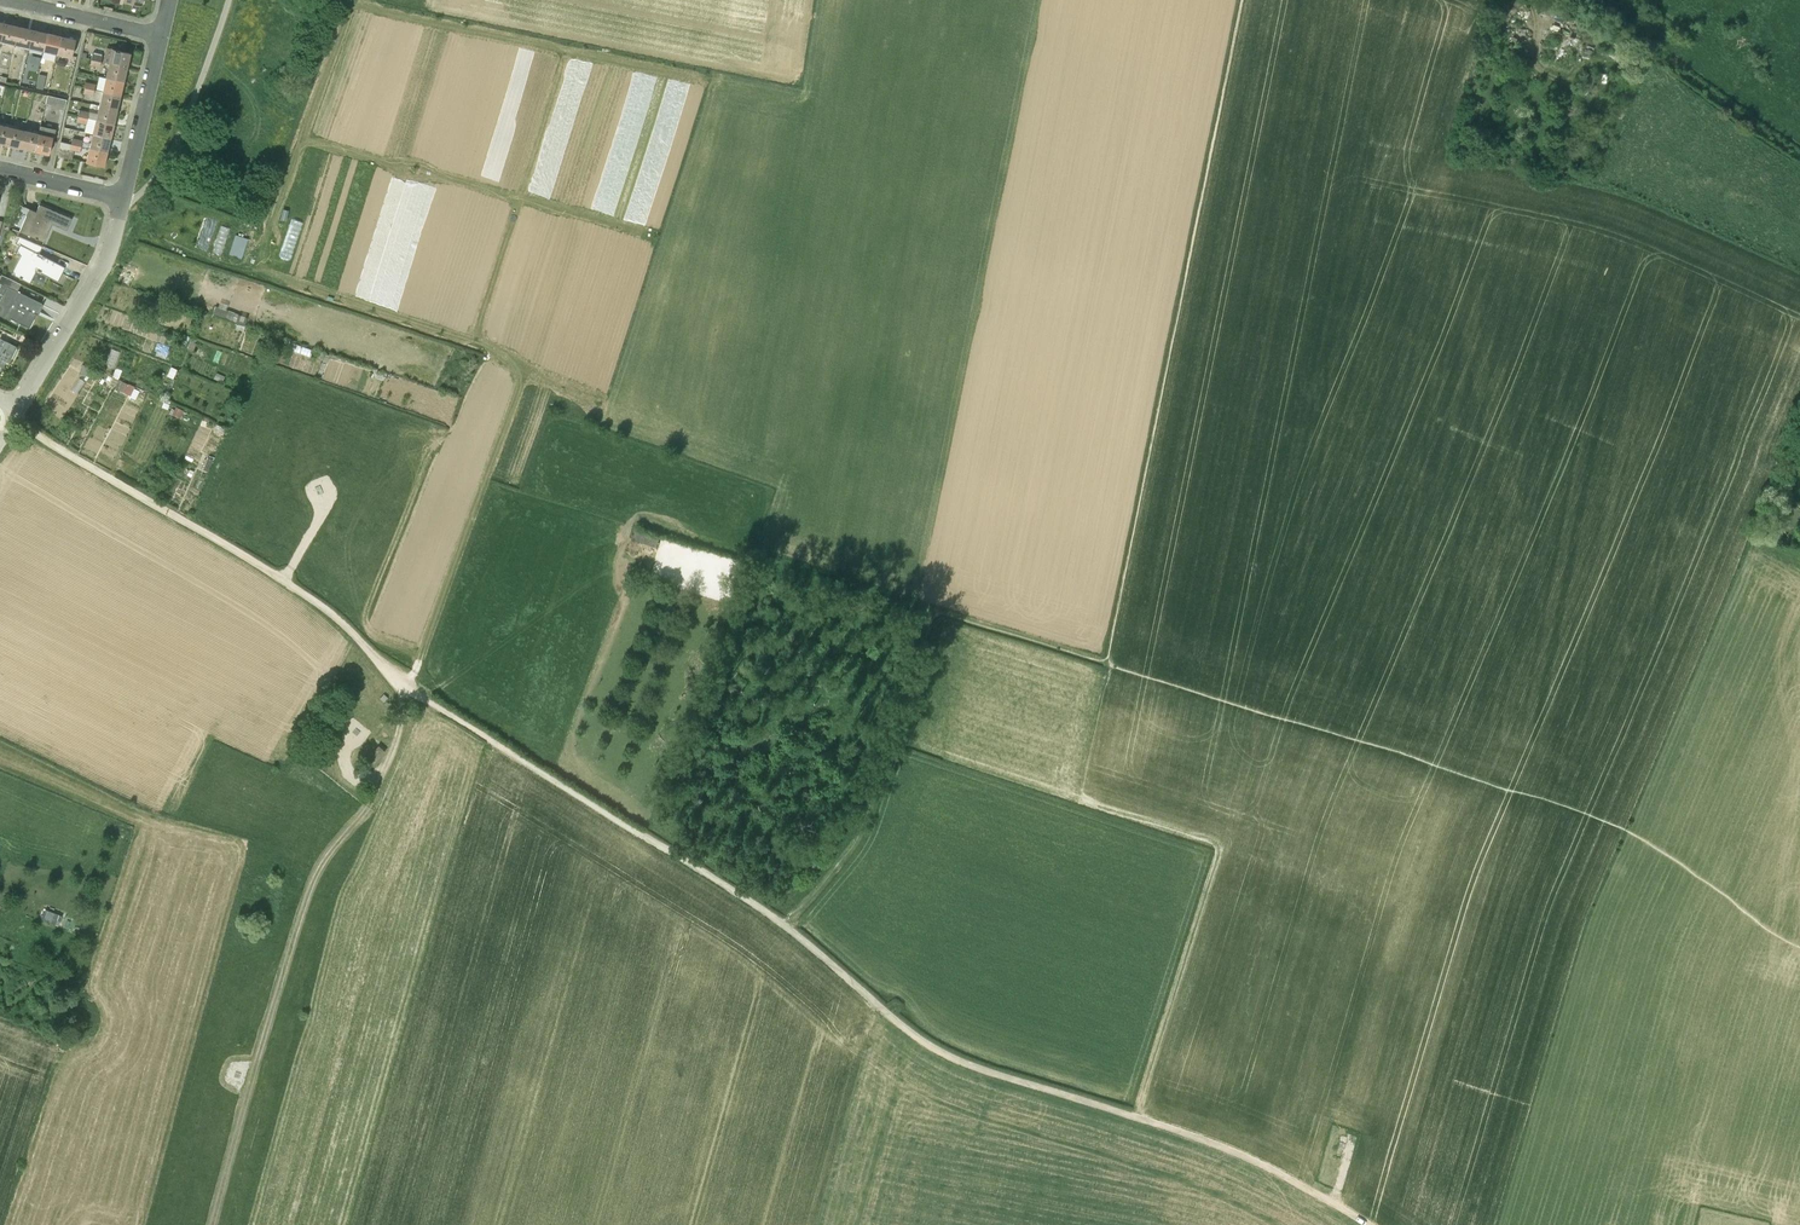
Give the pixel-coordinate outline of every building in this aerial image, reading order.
[(1,41),(15,44),(19,26),(5,23),(1,41)] [(15,44),(29,48),(33,30),(19,26),(15,44)] [(29,48),(43,51),(47,33),(33,30),(29,48)] [(43,51),(57,54),(61,36),(47,33),(43,51)] [(57,54),(71,58),(76,40),(61,36),(57,54)] [(91,59),(101,62),(105,47),(84,42),(80,57),(91,59)] [(109,63),(127,67),(130,53),(113,49),(109,63)] [(106,77),(124,81),(127,67),(109,63),(106,77)] [(103,91),(120,96),(124,81),(106,77),(103,91)] [(85,87),(94,90),(96,84),(86,82),(85,87)] [(83,93),(93,95),(94,90),(85,87),(83,93)] [(100,106),(117,110),(120,96),(103,91),(100,106)] [(56,110),(64,112),(66,100),(59,98),(56,110)] [(96,120),(114,124),(117,110),(100,106),(96,120)] [(78,116),(88,118),(89,112),(79,110),(78,116)] [(77,122),(86,124),(88,118),(78,116),(77,122)] [(93,134),(110,138),(114,124),(96,120),(93,134)] [(7,144),(11,126),(0,124),(0,143),(7,144)] [(7,144),(20,147),(24,130),(11,126),(7,144)] [(20,147),(35,151),(39,133),(24,130),(20,147)] [(49,154),(51,146),(53,136),(39,133),(35,151),(49,154)] [(90,148),(107,152),(110,138),(93,134),(90,148)] [(71,144),(81,146),(82,140),(73,138),(71,144)] [(71,150),(80,152),(81,146),(71,144),(61,141),(58,156),(69,158),(71,150)] [(107,152),(90,148),(86,162),(104,167),(107,152)] [(44,242),(51,227),(52,224),(67,230),(72,219),(39,205),(31,225),(24,222),(19,231),(44,242)] [(235,233),(231,253),(244,255),(248,236),(235,233)] [(37,270),(51,277),(58,280),(65,267),(38,253),(42,246),(20,236),(17,243),(20,245),(17,252),(22,255),(12,273),(30,282),(37,270)] [(11,319),(30,328),(42,303),(10,287),(0,307),(0,312),(12,318),(11,319)] [(3,359),(10,362),(17,346),(0,338),(0,365),(3,359)] [(123,378),(119,387),(131,393),(135,385),(123,378)] [(658,545),(661,536),(637,528),(634,538),(658,545)] [(379,746),(368,759),(374,765),(385,752),(379,746)] [(48,907),(44,916),(60,923),(64,914),(48,907)]
